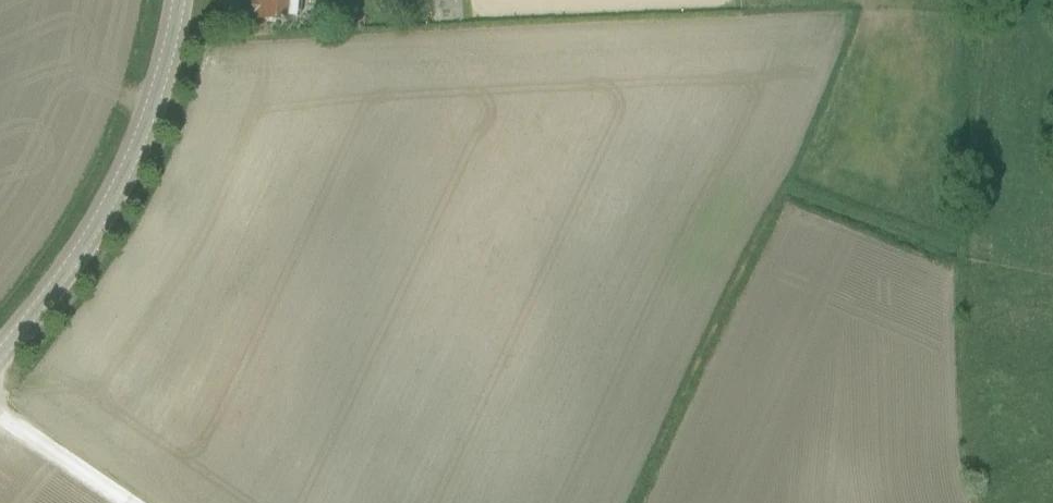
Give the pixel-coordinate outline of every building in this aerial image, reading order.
[(287,22),(297,23),(299,0),(254,0),(253,16),(260,17),(260,18),(282,20),(282,21),(287,22)]
